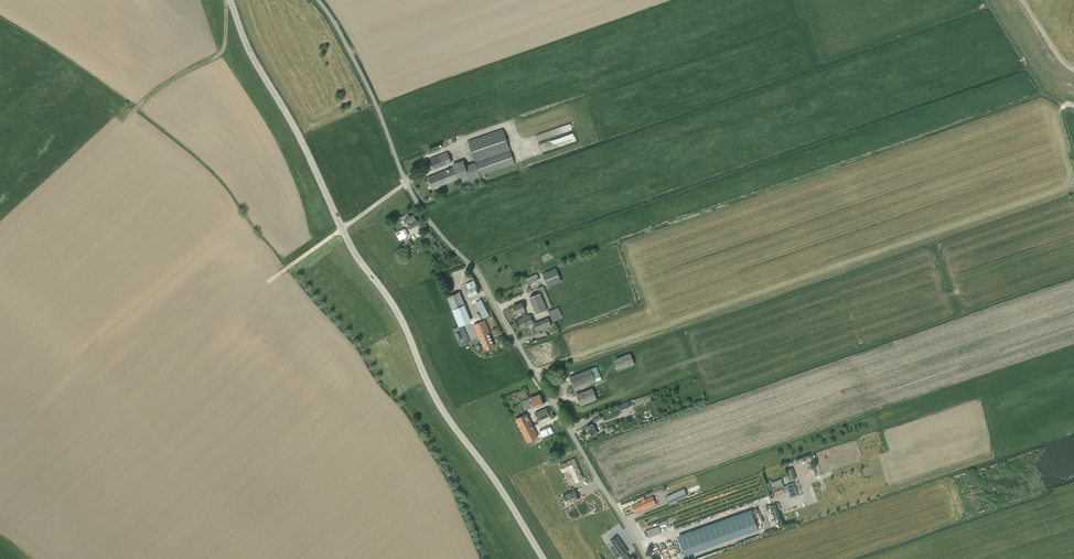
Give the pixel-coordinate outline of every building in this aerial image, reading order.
[(571,124),(536,134),(540,148),(542,147),(543,150),(559,146),(558,142),(562,141),(561,135),(573,132),(571,124)] [(503,129),(468,141),(475,162),(481,180),(487,178),(486,174),(515,164),(503,129)] [(452,162),(447,152),(430,159),(434,169),(452,162)] [(439,173),(428,178),(432,189),(443,184),(443,185),(461,178),(464,186),(472,183),(465,166),(464,163),(438,173),(439,173)] [(408,213),(398,218),(400,222),(404,220),(406,224),(407,223),(410,228),(418,224),(414,214),(410,216),(408,213)] [(404,229),(396,233),(400,240),(408,236),(404,229)] [(413,246),(409,241),(404,245),(408,250),(413,246)] [(542,274),(548,287),(562,281),(556,268),(542,274)] [(528,285),(540,280),(537,274),(525,279),(528,285)] [(475,286),(473,281),(466,284),(467,289),(466,290),(469,297),(478,294),(475,286)] [(540,293),(529,297),(536,314),(548,309),(552,307),(543,285),(538,288),(540,293)] [(470,342),(467,334),(465,331),(463,325),(471,322),(465,305),(460,292),(447,297),(453,312),(459,326),(453,328),(460,346),(470,342)] [(476,302),(483,315),(488,312),(481,300),(476,302)] [(521,311),(524,317),(524,318),(528,316),(527,316),(525,310),(526,310),(522,302),(513,306),(516,314),(521,311)] [(558,307),(548,311),(553,321),(563,317),(558,307)] [(521,328),(534,323),(530,315),(527,316),(528,316),(524,318),(524,317),(518,320),(521,328)] [(537,332),(551,326),(548,318),(533,324),(537,332)] [(485,320),(480,322),(490,347),(494,345),(489,333),(490,333),(485,320)] [(480,338),(485,349),(490,347),(480,322),(473,325),(479,338),(480,338)] [(635,365),(631,354),(615,360),(619,371),(635,365)] [(575,390),(596,382),(595,379),(600,377),(596,367),(570,377),(575,390)] [(593,388),(576,394),(580,405),(597,399),(593,388)] [(540,394),(529,398),(532,407),(533,408),(544,405),(540,394)] [(522,401),(521,402),(524,410),(526,410),(532,407),(528,399),(522,401)] [(549,407),(535,413),(539,421),(553,415),(549,407)] [(527,414),(516,419),(518,424),(527,442),(538,436),(530,419),(529,419),(527,414)] [(599,432),(593,423),(586,426),(592,436),(599,432)] [(551,427),(540,431),(543,437),(553,433),(551,427)] [(574,458),(560,465),(563,472),(570,469),(576,482),(583,478),(574,458)] [(786,490),(796,490),(796,482),(785,482),(786,490)] [(781,483),(772,486),(773,489),(775,495),(776,496),(786,492),(784,488),(783,488),(782,486),(781,483)] [(669,504),(687,495),(685,490),(667,498),(669,504)] [(566,505),(578,500),(574,491),(562,496),(566,505)] [(652,496),(632,506),(635,512),(642,509),(642,511),(656,504),(652,496)] [(722,542),(758,529),(752,512),(716,525),(722,542)] [(657,527),(647,530),(649,536),(659,534),(657,527)] [(711,546),(705,529),(679,538),(685,555),(711,546)] [(611,541),(621,556),(622,556),(624,558),(635,558),(633,557),(630,558),(626,553),(628,552),(617,536),(611,541)]
